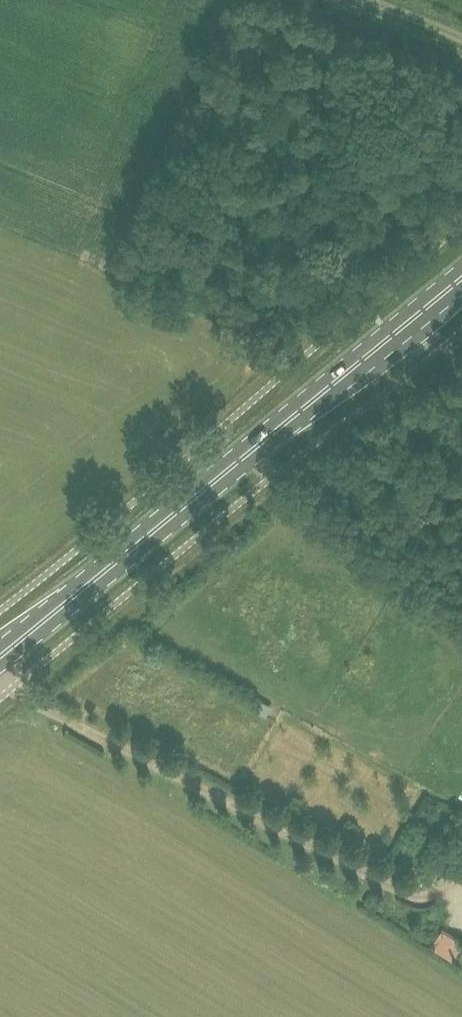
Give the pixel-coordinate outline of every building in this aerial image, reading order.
[(461,958),(461,937),(449,928),(436,946),(458,963),(461,958)]
